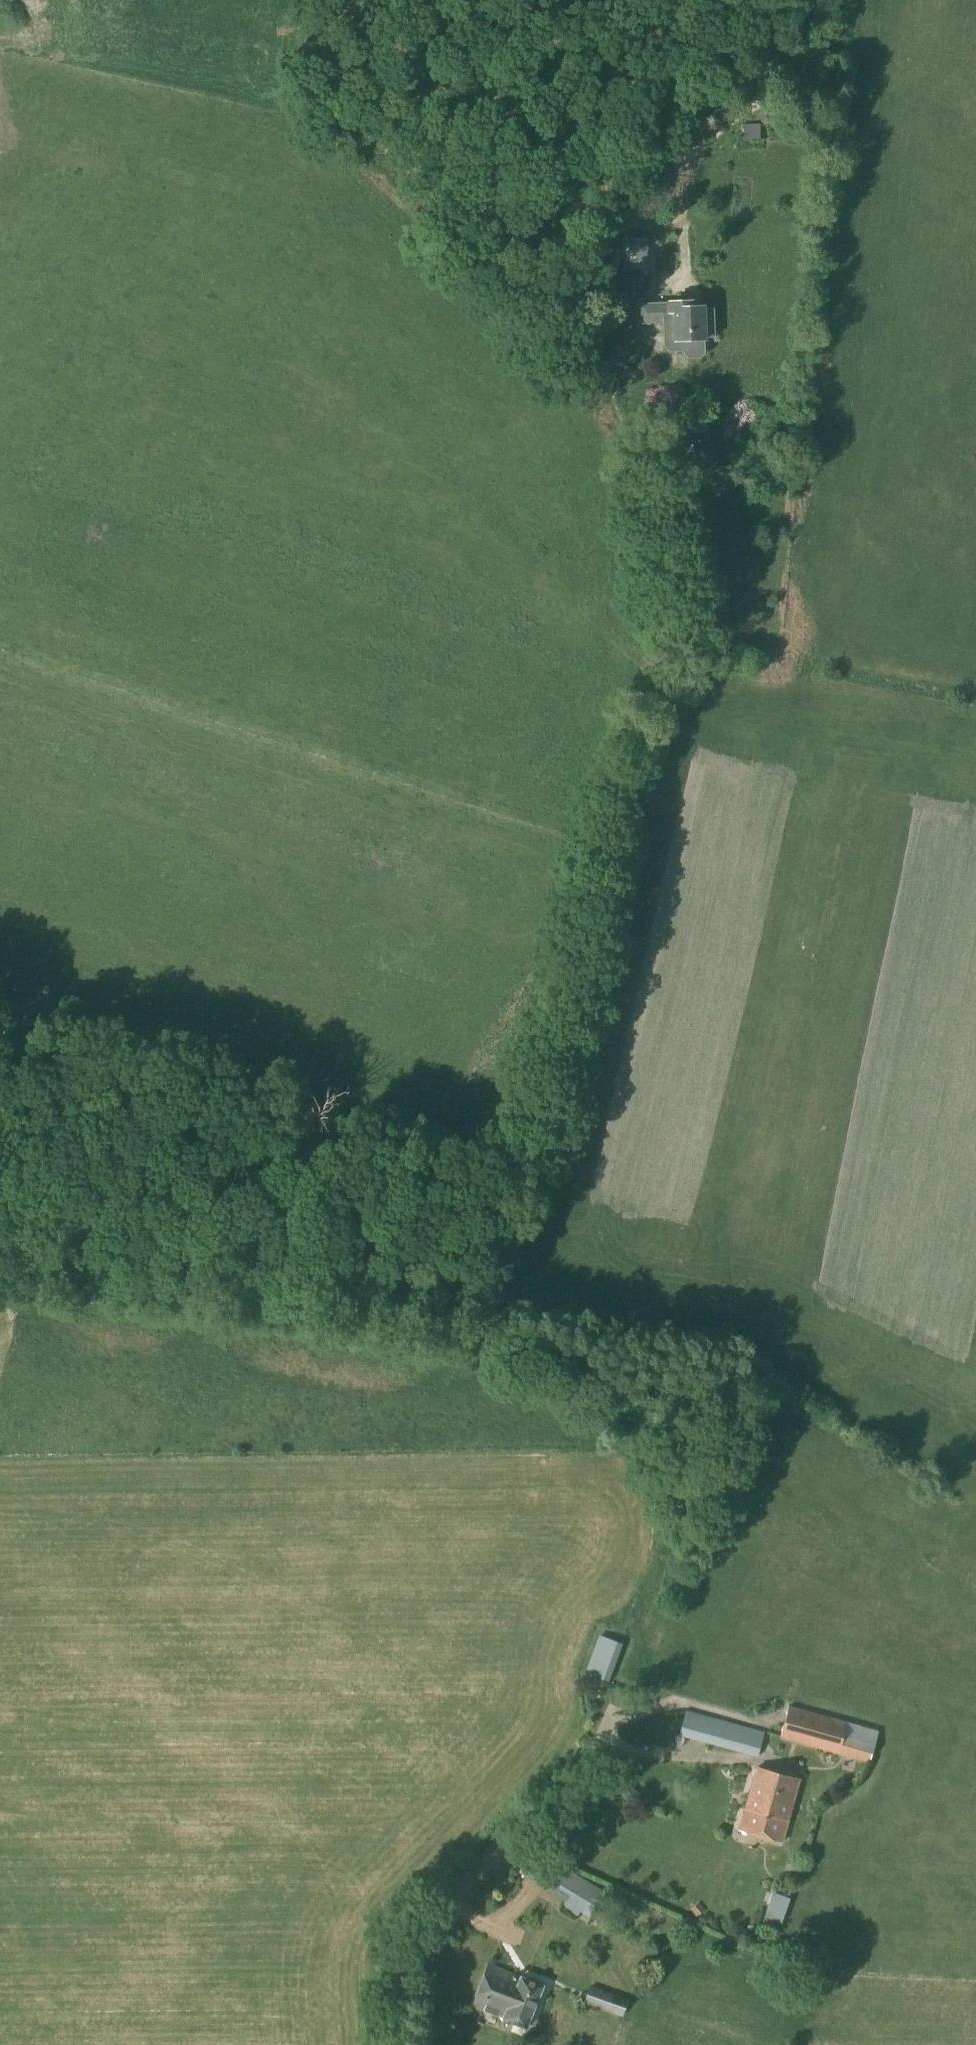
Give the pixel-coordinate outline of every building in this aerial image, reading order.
[(759,140),(759,125),(742,125),(742,140),(759,140)] [(623,270),(648,269),(646,239),(622,240),(623,270)] [(700,358),(704,354),(703,338),(714,337),(713,309),(706,310),(706,303),(695,304),(695,299),(689,299),(689,296),(677,296),(678,299),(666,300),(666,304),(640,305),(641,325),(662,324),(664,348),(669,353),(683,352),(683,355),(688,359),(700,358)] [(606,1682),(621,1644),(598,1636),(584,1673),(606,1682)] [(867,1763),(877,1732),(847,1724),(789,1706),(779,1737),(838,1755),(838,1754),(867,1763)] [(756,1756),(763,1733),(686,1711),(679,1734),(756,1756)] [(782,1842),(800,1779),(756,1767),(739,1830),(782,1842)] [(581,1877),(541,1853),(532,1867),(531,1866),(525,1877),(566,1902),(561,1910),(575,1919),(586,1901),(594,1906),(603,1891),(581,1877)] [(779,1923),(787,1898),(771,1893),(763,1918),(779,1923)] [(525,2028),(542,1986),(489,1964),(472,2005),(503,2018),(503,2019),(525,2028)] [(621,2016),(627,1999),(588,1985),(582,2003),(621,2016)]
